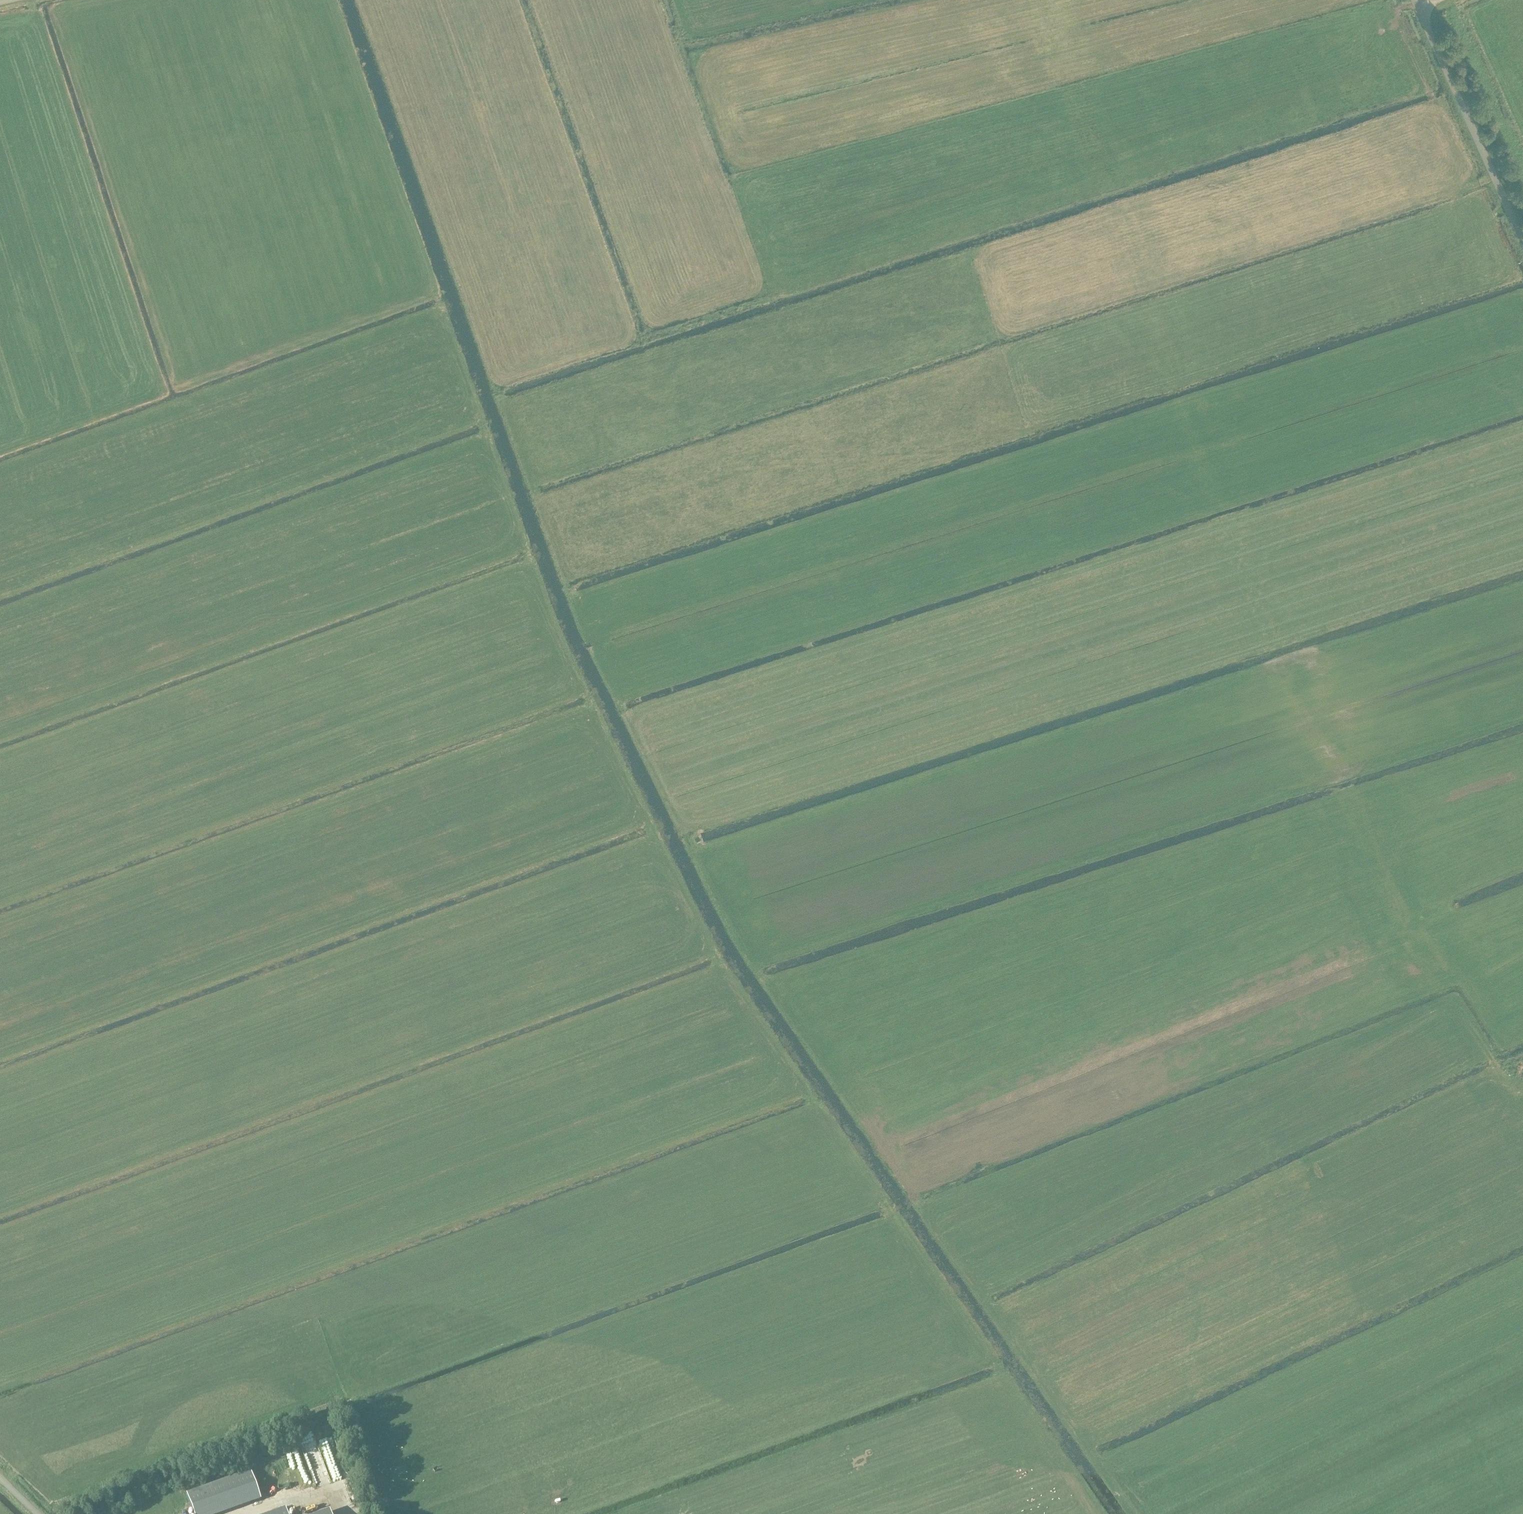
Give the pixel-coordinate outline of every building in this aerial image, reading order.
[(316,1440),(327,1437),(325,1431),(314,1434),(316,1440)] [(316,1464),(320,1463),(310,1432),(298,1436),(314,1488),(327,1484),(323,1469),(318,1470),(316,1464)] [(287,1463),(292,1477),(298,1475),(294,1461),(287,1463)] [(193,1513),(215,1513),(259,1498),(250,1471),(185,1495),(193,1513)] [(265,1481),(265,1490),(275,1490),(275,1481),(265,1481)]
